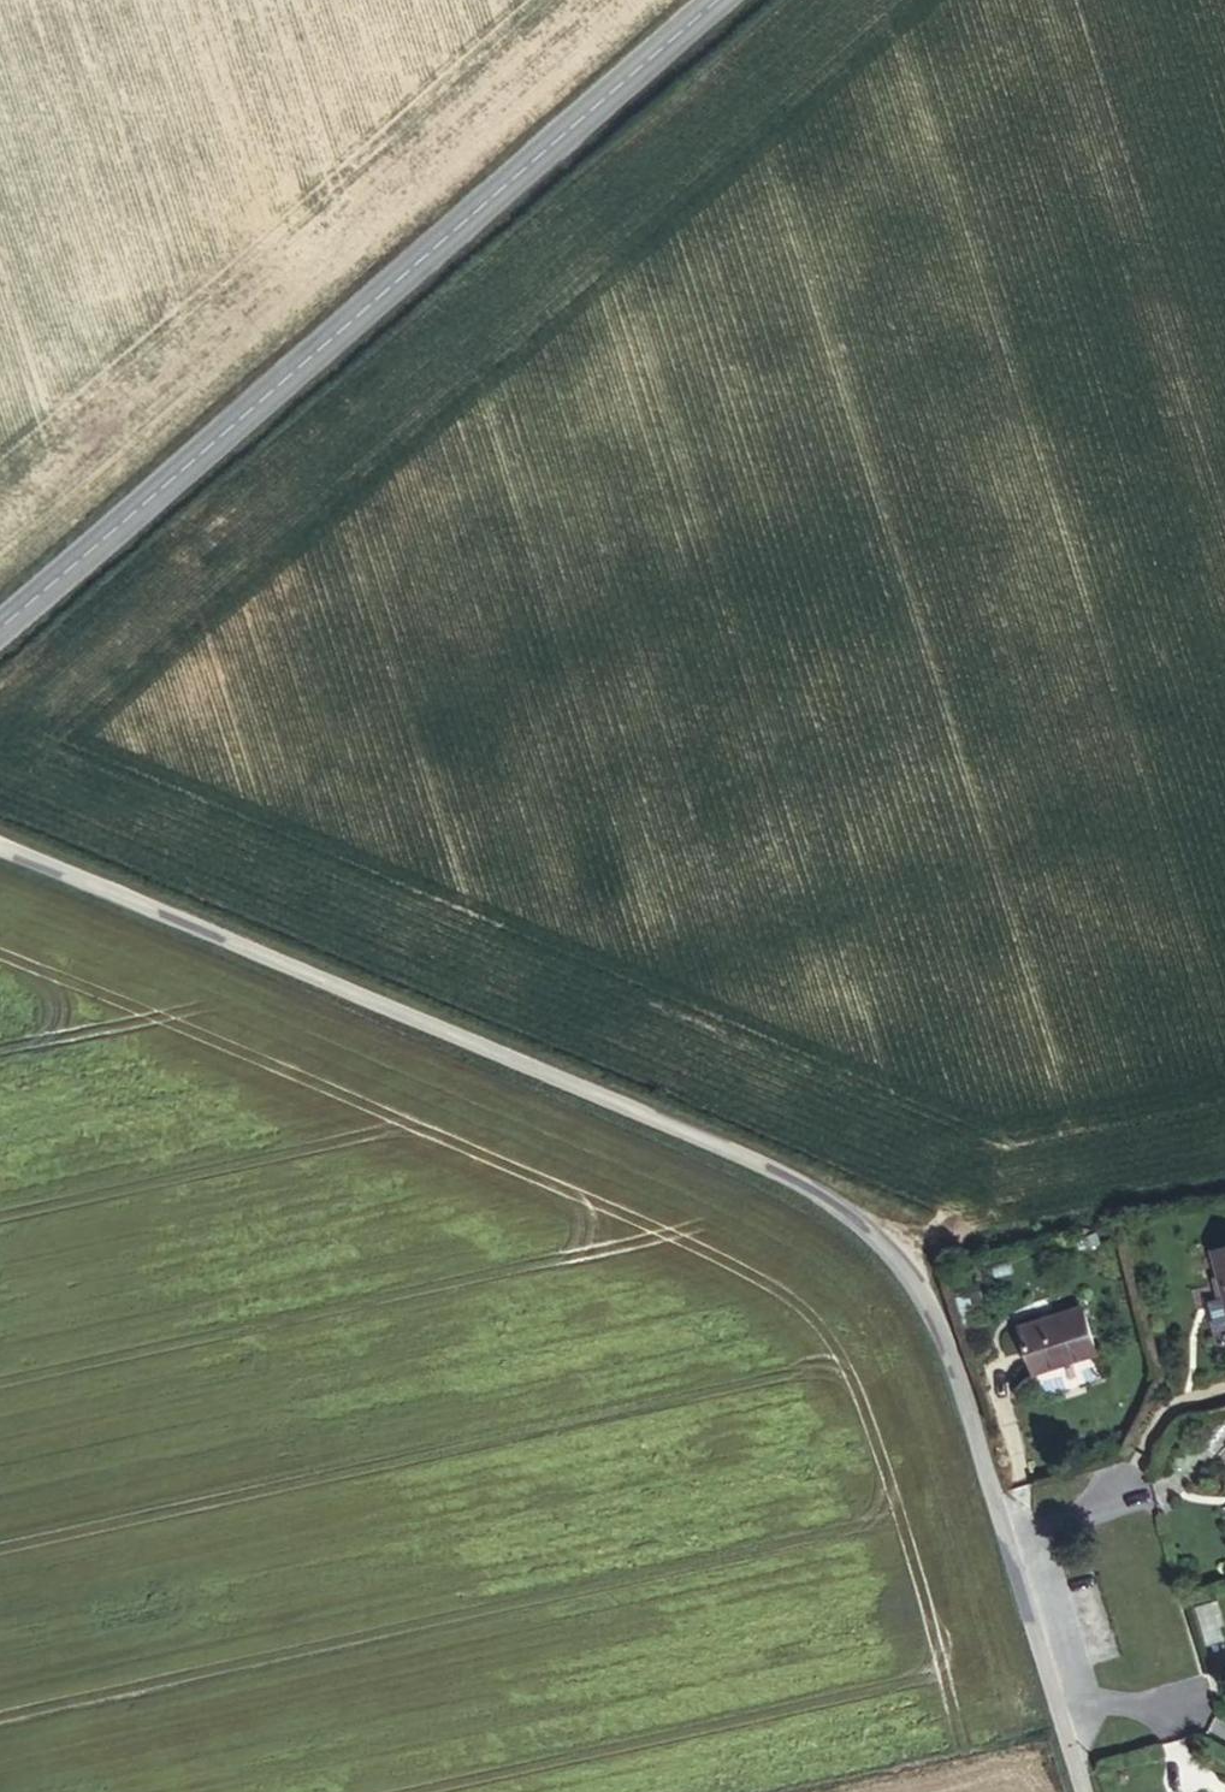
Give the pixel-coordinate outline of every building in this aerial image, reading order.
[(1212,1260),(1224,1302),(1224,1257),(1212,1260)] [(1089,1315),(1028,1333),(1043,1379),(1100,1362),(1089,1315)]
